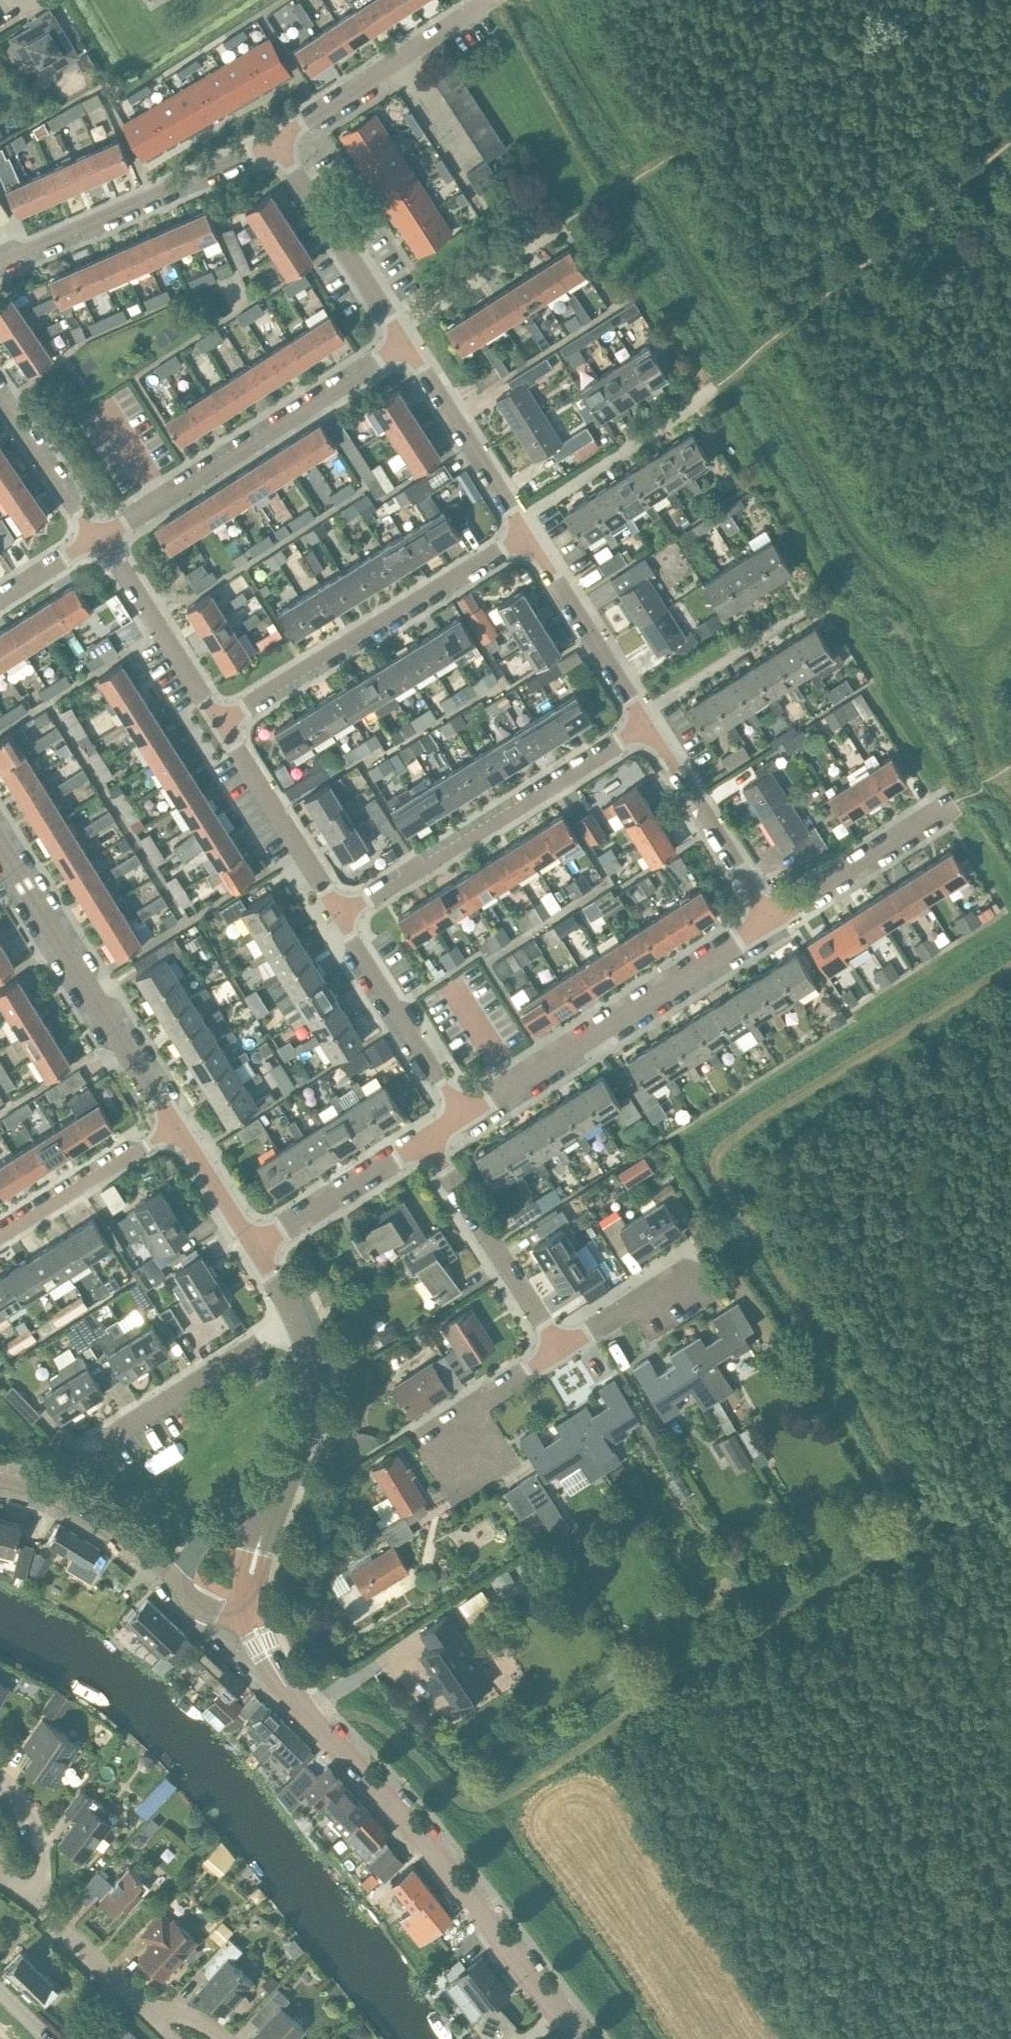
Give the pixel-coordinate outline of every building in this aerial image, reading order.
[(300,0),(292,5),(299,16),(307,11),(300,0)] [(358,8),(373,31),(393,18),(381,0),(353,0),(358,8)] [(393,18),(412,6),(413,5),(410,0),(381,0),(393,18)] [(290,2),(282,6),(291,21),(299,16),(292,5),(290,2)] [(20,33),(11,38),(24,60),(33,54),(51,59),(57,69),(79,56),(73,46),(64,32),(63,30),(53,14),(50,8),(39,15),(42,20),(32,26),(20,33)] [(337,21),(353,45),(373,31),(358,8),(337,21)] [(307,11),(299,16),(306,27),(310,25),(314,22),(313,21),(307,11)] [(325,29),(317,35),(332,58),(352,45),(353,45),(337,21),(325,29)] [(237,41),(247,34),(243,28),(233,34),(237,41)] [(227,47),(237,41),(233,34),(223,41),(227,47)] [(312,72),(332,58),(317,35),(297,48),(312,72)] [(263,88),(288,73),(268,39),(243,54),(263,88)] [(87,52),(75,59),(82,70),(94,63),(87,52)] [(243,54),(221,67),(241,101),(263,88),(243,54)] [(190,70),(200,64),(196,58),(187,64),(190,70)] [(451,61),(431,74),(437,83),(457,70),(451,61)] [(181,77),(190,70),(187,64),(177,70),(181,77)] [(220,68),(197,81),(213,107),(217,115),(218,114),(219,113),(239,102),(241,101),(221,67),(220,68)] [(457,70),(437,83),(443,93),(463,80),(457,70)] [(463,80),(443,93),(449,103),(470,90),(463,80)] [(196,82),(172,96),(192,130),(216,116),(217,115),(213,107),(197,81),(196,82)] [(141,95),(151,89),(147,83),(137,89),(141,95)] [(131,101),(141,95),(137,89),(128,95),(131,101)] [(470,90),(449,103),(456,112),(476,99),(470,90)] [(172,96),(148,110),(168,144),(192,130),(172,96)] [(476,99),(456,112),(462,122),(482,109),(476,99)] [(81,101),(48,119),(54,129),(86,110),(81,101)] [(482,109),(462,122),(468,132),(489,119),(482,109)] [(124,124),(144,158),(168,144),(148,110),(124,124)] [(411,125),(418,120),(411,110),(404,115),(411,125)] [(358,159),(390,138),(375,114),(342,135),(358,159)] [(489,119),(468,132),(474,141),(495,129),(489,119)] [(417,135),(424,131),(418,120),(411,125),(417,135)] [(33,128),(38,137),(50,131),(45,122),(44,121),(33,128)] [(495,129),(474,141),(481,151),(501,138),(495,129)] [(22,134),(11,140),(17,150),(28,144),(22,134)] [(372,182),(405,161),(390,138),(358,159),(372,182)] [(486,160),(477,166),(491,187),(501,180),(487,160),(507,147),(501,138),(481,151),(486,160)] [(64,141),(57,144),(60,151),(67,148),(64,141)] [(98,150),(96,151),(106,175),(108,174),(109,174),(130,165),(128,162),(119,141),(111,144),(98,150)] [(7,189),(18,213),(41,203),(30,179),(22,182),(9,155),(7,156),(2,146),(0,147),(0,173),(7,189)] [(77,159),(73,160),(82,181),(84,185),(86,184),(88,183),(106,175),(96,151),(77,159)] [(53,169),(52,170),(58,186),(62,194),(63,194),(64,193),(84,185),(82,181),(73,160),(71,154),(62,158),(64,164),(53,169)] [(441,171),(448,167),(441,157),(434,161),(441,171)] [(387,206),(420,184),(405,161),(372,182),(381,196),(383,199),(387,206)] [(481,193),(491,187),(477,166),(467,172),(481,193)] [(447,181),(454,177),(448,167),(441,171),(447,181)] [(52,170),(30,179),(41,203),(62,194),(58,186),(52,170)] [(402,229),(435,208),(420,184),(387,206),(402,229)] [(462,204),(469,200),(462,190),(456,194),(462,204)] [(270,193),(245,209),(253,222),(246,226),(252,237),(260,232),(285,216),(284,215),(283,214),(270,193)] [(9,217),(0,203),(0,223),(9,217)] [(418,253),(451,232),(435,208),(402,229),(418,253)] [(185,220),(183,221),(194,246),(197,245),(202,242),(208,254),(222,248),(216,236),(205,212),(185,220)] [(285,216),(260,232),(273,253),(298,237),(285,216)] [(163,230),(162,230),(173,255),(194,246),(183,221),(164,229),(163,230)] [(223,231),(230,246),(240,242),(233,226),(223,231)] [(142,239),(140,240),(150,265),(152,264),(173,255),(162,230),(142,239)] [(298,237),(273,253),(274,255),(288,276),(313,260),(300,240),(299,239),(298,237)] [(140,240),(118,249),(128,274),(150,265),(140,240)] [(230,246),(242,274),(252,269),(240,242),(230,246)] [(549,261),(564,285),(586,271),(570,248),(549,261)] [(96,259),(95,259),(106,284),(108,283),(128,274),(118,249),(96,259)] [(95,259),(73,269),(83,294),(93,290),(106,284),(95,259)] [(228,260),(215,266),(220,277),(232,272),(228,260)] [(528,275),(544,298),(564,285),(549,261),(528,275)] [(37,313),(44,310),(60,304),(64,312),(64,311),(71,327),(76,325),(73,320),(75,319),(73,313),(72,308),(75,307),(71,299),(83,294),(73,269),(49,279),(56,295),(33,305),(37,313)] [(205,272),(210,282),(216,279),(212,269),(205,272)] [(188,279),(193,289),(210,282),(205,272),(188,279)] [(293,280),(299,289),(311,282),(305,273),(293,280)] [(508,288),(523,311),(530,321),(534,318),(534,319),(541,315),(534,304),(544,298),(528,275),(508,288)] [(289,295),(299,289),(293,280),(283,286),(289,295)] [(162,290),(166,301),(172,298),(167,288),(162,290)] [(508,288),(490,299),(505,323),(523,311),(508,288)] [(148,309),(159,304),(166,301),(162,290),(144,298),(148,309)] [(591,318),(575,292),(567,297),(577,312),(584,323),(591,318)] [(2,333),(25,316),(10,296),(0,303),(0,330),(2,333)] [(488,300),(469,313),(483,337),(503,324),(505,323),(490,299),(488,300)] [(635,300),(607,317),(612,326),(627,317),(639,308),(635,300)] [(259,301),(247,308),(248,309),(254,318),(261,313),(265,311),(259,302),(259,301)] [(115,311),(119,321),(128,318),(123,307),(115,311)] [(243,325),(248,321),(254,318),(254,317),(247,308),(237,315),(243,325)] [(25,316),(2,333),(16,353),(39,337),(30,325),(39,319),(33,311),(25,316)] [(95,320),(100,330),(119,321),(115,311),(95,320)] [(577,312),(565,320),(571,331),(584,323),(577,312)] [(447,327),(461,350),(462,350),(483,337),(469,313),(447,327)] [(312,326),(309,327),(323,349),(328,347),(345,336),(331,314),(312,326)] [(607,317),(591,328),(596,336),(612,326),(607,317)] [(526,323),(543,349),(551,344),(534,319),(534,318),(530,321),(526,323)] [(60,319),(48,324),(51,333),(63,328),(60,319)] [(89,322),(93,333),(100,330),(95,320),(89,322)] [(71,327),(70,327),(76,341),(77,340),(83,338),(86,336),(81,323),(76,325),(71,327)] [(292,338),(290,340),(304,362),(306,361),(323,349),(309,327),(292,338)] [(205,336),(211,345),(223,337),(217,328),(205,336)] [(591,328),(573,339),(578,347),(579,347),(596,336),(591,328)] [(202,351),(211,345),(205,336),(196,341),(202,351)] [(16,353),(30,373),(53,357),(39,337),(16,353)] [(649,343),(630,355),(654,393),(663,388),(659,380),(669,374),(660,361),(669,356),(668,354),(658,338),(656,338),(649,343)] [(573,339),(560,347),(566,355),(567,354),(578,347),(573,339)] [(290,340),(268,353),(282,375),(304,362),(290,340)] [(475,377),(473,378),(474,379),(480,389),(502,375),(510,370),(493,344),(485,349),(492,360),(495,365),(475,377)] [(247,367),(261,389),(282,375),(268,353),(247,367)] [(165,361),(171,371),(183,363),(177,354),(165,361)] [(614,365),(633,397),(643,390),(647,398),(654,393),(630,355),(614,365)] [(497,400),(516,429),(543,411),(527,386),(537,380),(535,377),(551,366),(546,357),(507,382),(513,389),(497,400)] [(161,377),(171,371),(165,361),(155,367),(161,377)] [(596,376),(620,415),(630,409),(625,402),(633,397),(614,365),(596,376)] [(228,379),(227,379),(241,402),(241,401),(261,389),(247,367),(228,379)] [(614,419),(620,415),(596,376),(580,386),(600,418),(609,412),(614,419)] [(227,379),(206,392),(221,415),(241,402),(227,379)] [(380,432),(387,428),(412,411),(398,388),(372,406),(380,418),(373,422),(380,432)] [(186,405),(200,427),(221,415),(206,392),(196,399),(191,391),(181,398),(186,405)] [(174,413),(165,419),(179,441),(200,427),(186,405),(174,413)] [(412,411),(387,428),(394,440),(401,449),(426,433),(426,431),(412,411)] [(561,442),(543,411),(516,429),(535,460),(550,450),(557,458),(592,436),(586,426),(561,442)] [(300,434),(299,435),(314,458),(315,457),(335,444),(320,421),(300,434)] [(690,475),(686,478),(695,492),(703,487),(693,473),(712,461),(693,431),(671,444),(690,475)] [(426,433),(401,449),(409,462),(402,466),(409,476),(441,455),(426,433)] [(281,446),(278,448),(293,471),(295,469),(314,458),(299,435),(281,446)] [(351,437),(342,443),(349,453),(358,447),(351,437)] [(669,488),(665,491),(674,505),(681,501),(676,491),(678,489),(676,484),(686,478),(690,475),(671,444),(650,458),(669,488)] [(349,453),(363,475),(372,469),(358,447),(349,453)] [(259,460),(258,461),(272,484),(273,483),(293,471),(278,448),(261,459),(259,460)] [(0,458),(0,489),(20,475),(20,473),(6,454),(0,458)] [(648,502),(644,504),(653,519),(660,514),(651,500),(665,491),(669,488),(650,458),(629,471),(644,495),(648,502)] [(240,472),(238,474),(252,496),(252,497),(256,494),(264,489),(265,490),(268,495),(269,497),(272,495),(277,492),(272,484),(258,461),(240,472)] [(413,501),(424,520),(423,521),(439,546),(460,534),(454,525),(466,517),(455,500),(444,507),(440,510),(429,491),(453,476),(444,462),(403,489),(407,495),(409,499),(411,498),(413,501)] [(372,469),(363,475),(367,482),(377,476),(372,469)] [(627,515),(623,518),(632,532),(640,527),(630,513),(644,504),(648,502),(644,495),(629,471),(608,485),(615,495),(627,515)] [(220,485),(217,487),(232,509),(232,510),(248,499),(252,497),(252,496),(238,474),(220,485)] [(0,489),(0,494),(1,495),(11,510),(34,494),(20,475),(0,489)] [(386,476),(370,486),(377,496),(386,491),(393,486),(386,476)] [(339,487),(346,497),(357,490),(350,480),(339,487)] [(606,528),(602,531),(612,545),(618,540),(609,526),(623,518),(627,515),(615,495),(608,485),(587,498),(606,528)] [(198,499),(197,500),(211,523),(212,524),(223,517),(225,520),(235,514),(233,511),(232,510),(232,509),(217,487),(204,495),(198,499)] [(339,487),(328,494),(333,503),(335,502),(335,503),(346,497),(339,487)] [(402,504),(409,499),(407,495),(403,489),(395,494),(402,504)] [(353,501),(360,511),(373,503),(367,493),(353,501)] [(34,494),(11,510),(25,531),(48,515),(35,495),(34,494)] [(740,497),(725,505),(731,513),(745,504),(740,497)] [(585,542),(602,531),(606,528),(587,498),(566,511),(585,542)] [(197,500),(176,513),(191,535),(211,523),(197,500)] [(347,519),(360,511),(353,501),(341,509),(347,519)] [(725,505),(709,516),(714,524),(720,520),(731,513),(725,505)] [(297,514),(303,524),(315,516),(309,506),(297,514)] [(176,513),(155,526),(170,549),(191,535),(176,513)] [(731,513),(720,520),(728,533),(739,527),(731,513)] [(294,530),(303,524),(297,514),(288,520),(294,530)] [(15,537),(2,516),(0,517),(0,548),(15,537)] [(686,516),(680,520),(680,521),(683,526),(689,522),(687,517),(686,516)] [(708,516),(692,526),(697,534),(713,524),(714,524),(709,516),(708,516)] [(313,527),(320,537),(328,531),(322,521),(313,527)] [(402,533),(418,559),(439,546),(423,521),(402,533)] [(274,528),(280,538),(288,533),(282,523),(274,528)] [(691,527),(679,535),(684,543),(696,535),(697,534),(692,526),(691,527)] [(312,542),(320,537),(313,527),(305,532),(312,542)] [(257,540),(263,549),(274,542),(268,533),(257,540)] [(381,546),(398,572),(418,559),(402,533),(381,546)] [(753,549),(778,587),(787,582),(782,575),(792,569),(772,537),(753,549)] [(257,540),(247,546),(247,547),(251,553),(253,556),(263,549),(257,540)] [(361,559),(377,585),(398,572),(381,546),(361,559)] [(235,551),(230,554),(237,565),(237,566),(248,559),(248,558),(247,556),(243,550),(241,547),(240,548),(235,551)] [(273,552),(279,563),(288,558),(281,547),(273,552)] [(626,547),(621,551),(624,555),(627,561),(633,557),(626,547)] [(324,567),(312,548),(304,553),(316,572),(324,567)] [(606,574),(627,561),(624,555),(621,551),(620,549),(598,563),(606,574)] [(753,549),(737,560),(756,591),(766,585),(771,592),(778,587),(753,549)] [(272,568),(279,563),(273,552),(265,557),(272,568)] [(620,592),(658,653),(675,643),(680,651),(698,640),(692,631),(686,635),(649,575),(655,571),(645,556),(627,568),(636,582),(620,592)] [(341,571),(357,597),(377,585),(361,559),(341,571)] [(720,570),(743,609),(752,604),(748,596),(756,591),(737,560),(720,570)] [(185,573),(191,583),(196,591),(218,578),(212,569),(208,571),(202,562),(185,573)] [(527,570),(521,574),(526,582),(532,578),(527,570)] [(720,570),(703,581),(704,582),(722,612),(732,606),(736,613),(743,609),(720,570)] [(321,583),(337,610),(357,597),(341,571),(321,583)] [(52,597),(69,624),(91,610),(74,583),(52,597)] [(266,583),(259,588),(263,596),(271,591),(266,583)] [(300,596),(316,623),(337,610),(321,583),(300,596)] [(497,604),(488,610),(495,621),(504,616),(510,625),(536,609),(523,589),(497,604)] [(187,607),(201,629),(225,612),(212,591),(187,607)] [(243,591),(229,599),(234,606),(247,598),(243,591)] [(295,635),(316,623),(300,596),(279,609),(295,635)] [(30,612),(47,638),(69,624),(52,597),(30,612)] [(467,614),(466,615),(482,642),(485,641),(495,634),(498,633),(481,605),(479,606),(474,610),(467,614)] [(510,625),(523,645),(549,630),(536,609),(510,625)] [(242,620),(247,627),(261,619),(256,611),(242,620)] [(9,625),(26,651),(47,638),(30,612),(9,625)] [(201,629),(214,649),(239,634),(225,612),(201,629)] [(713,614),(696,626),(703,637),(716,628),(721,625),(713,614)] [(439,629),(455,654),(476,642),(460,616),(439,629)] [(829,617),(821,623),(827,632),(835,627),(829,617)] [(5,665),(9,670),(18,665),(14,659),(26,651),(9,625),(0,631),(0,657),(5,665)] [(816,625),(794,639),(813,669),(810,671),(809,671),(818,686),(823,683),(826,681),(821,675),(843,660),(837,650),(833,652),(829,646),(816,625)] [(256,640),(260,648),(274,640),(282,635),(277,626),(269,632),(256,640)] [(419,641),(435,667),(455,654),(439,629),(419,641)] [(523,645),(536,667),(562,651),(549,630),(523,645)] [(86,648),(92,656),(99,651),(105,660),(118,652),(113,643),(107,634),(86,648)] [(214,649),(227,669),(251,653),(239,634),(214,649)] [(501,644),(495,634),(485,641),(491,651),(501,644)] [(793,682),(788,685),(797,699),(797,700),(800,698),(804,695),(795,680),(809,671),(813,669),(794,639),(773,652),(793,682)] [(398,654),(414,679),(435,667),(419,641),(398,654)] [(86,660),(92,669),(105,660),(99,651),(92,656),(86,660)] [(771,695),(767,698),(776,712),(783,708),(774,693),(788,685),(793,682),(773,652),(752,665),(771,695)] [(378,666),(394,692),(414,679),(398,654),(378,666)] [(556,661),(535,674),(542,684),(562,672),(556,661)] [(98,677),(111,698),(135,684),(121,662),(98,677)] [(750,709),(746,711),(755,726),(762,721),(753,707),(767,698),(771,695),(752,665),(731,678),(750,709)] [(357,679),(373,704),(394,692),(378,666),(357,679)] [(482,676),(488,685),(498,679),(493,670),(482,676)] [(65,673),(51,682),(57,691),(58,691),(71,682),(65,673)] [(532,690),(542,684),(535,674),(525,680),(532,690)] [(477,692),(488,685),(482,676),(471,682),(477,692)] [(729,722),(725,725),(735,739),(742,735),(733,720),(746,711),(750,709),(731,678),(710,692),(729,722)] [(846,678),(826,690),(833,701),(853,689),(846,678)] [(337,691),(353,717),(373,704),(357,679),(337,691)] [(51,682),(38,690),(39,692),(44,699),(44,700),(57,691),(51,682)] [(119,709),(125,720),(148,705),(135,684),(111,698),(105,703),(112,714),(119,709)] [(451,694),(458,704),(468,698),(461,688),(451,694)] [(316,704),(332,730),(353,717),(337,691),(316,704)] [(495,699),(501,709),(512,703),(506,692),(495,699)] [(708,736),(725,725),(729,722),(710,692),(688,705),(708,736)] [(864,717),(873,711),(861,692),(851,697),(864,717)] [(555,705),(571,731),(592,718),(576,693),(555,705)] [(446,711),(458,704),(451,694),(440,701),(446,711)] [(490,715),(501,709),(495,699),(484,705),(490,715)] [(824,715),(829,723),(832,729),(858,712),(850,699),(824,715)] [(22,701),(7,710),(13,719),(27,709),(22,701)] [(296,717),(312,742),(332,730),(316,704),(296,717)] [(125,720),(139,741),(162,726),(148,705),(125,720)] [(535,718),(550,743),(571,731),(555,705),(535,718)] [(71,706),(61,712),(69,725),(79,718),(71,706)] [(471,706),(462,712),(466,719),(475,713),(471,706)] [(13,719),(7,710),(0,715),(0,727),(13,719)] [(46,710),(34,717),(36,720),(39,726),(51,718),(46,710)] [(460,713),(450,718),(457,729),(466,723),(465,722),(467,721),(462,712),(460,713)] [(411,719),(410,719),(416,730),(417,729),(426,723),(420,713),(411,719)] [(275,729),(291,755),(312,742),(296,717),(275,729)] [(79,718),(69,725),(70,727),(78,739),(88,732),(80,720),(79,718)] [(445,735),(457,729),(450,718),(439,725),(445,735)] [(514,730),(530,756),(550,743),(535,718),(514,730)] [(410,719),(399,726),(405,736),(416,730),(410,719)] [(0,737),(0,765),(1,766),(7,763),(25,751),(18,740),(28,734),(25,727),(22,724),(12,730),(0,737)] [(50,743),(62,735),(57,726),(44,734),(50,743)] [(162,726),(139,741),(150,759),(152,761),(175,746),(162,726)] [(399,726),(390,732),(396,742),(405,736),(399,726)] [(789,726),(780,731),(782,734),(786,740),(793,736),(792,735),(793,734),(794,734),(789,726)] [(801,749),(817,741),(808,729),(804,731),(803,729),(794,734),(793,734),(792,735),(793,736),(799,745),(801,749)] [(494,743),(509,768),(530,756),(514,730),(494,743)] [(366,738),(372,749),(372,748),(373,748),(382,743),(381,742),(375,732),(366,738)] [(44,734),(31,742),(34,746),(37,750),(50,743),(44,734)] [(786,740),(782,742),(788,752),(799,745),(793,736),(786,740)] [(409,743),(415,753),(426,747),(420,737),(409,743)] [(366,738),(355,745),(362,755),(372,749),(366,738)] [(65,742),(55,748),(62,758),(72,752),(65,742)] [(405,760),(415,753),(409,743),(399,750),(405,760)] [(473,755),(489,781),(509,768),(494,743),(473,755)] [(729,769),(750,755),(743,743),(721,758),(729,769)] [(175,746),(152,761),(165,782),(165,783),(188,768),(175,746)] [(98,748),(88,755),(91,761),(96,768),(104,781),(104,780),(115,774),(106,761),(102,755),(98,748)] [(7,763),(1,766),(15,788),(39,773),(25,751),(7,763)] [(325,763),(323,764),(330,774),(331,773),(352,761),(345,751),(333,758),(325,763)] [(874,752),(864,758),(867,763),(870,767),(886,792),(887,792),(907,779),(891,754),(880,761),(874,752)] [(453,768),(469,793),(489,781),(473,755),(453,768)] [(389,756),(378,763),(384,773),(395,766),(393,763),(389,757),(389,756)] [(759,777),(743,787),(762,816),(790,799),(772,770),(778,766),(772,757),(754,770),(759,777)] [(316,768),(304,776),(311,786),(330,774),(323,764),(320,759),(314,764),(316,768)] [(284,761),(274,767),(277,773),(288,767),(284,761)] [(368,769),(374,779),(384,773),(378,763),(368,769)] [(861,774),(851,780),(867,805),(886,792),(870,767),(861,774)] [(188,768),(165,783),(179,804),(202,789),(188,768)] [(432,780),(448,806),(469,793),(453,768),(432,780)] [(71,776),(76,785),(89,777),(84,769),(71,776)] [(829,786),(825,788),(829,794),(845,819),(866,805),(867,805),(851,780),(845,772),(838,776),(844,784),(839,787),(835,782),(829,786)] [(39,773),(15,788),(16,790),(28,809),(52,794),(41,777),(39,773)] [(63,793),(76,785),(71,776),(57,783),(63,793)] [(305,796),(318,817),(343,802),(336,790),(342,786),(341,784),(337,777),(305,796)] [(407,786),(427,819),(448,806),(432,780),(422,787),(418,780),(407,786)] [(391,806),(407,831),(427,819),(407,786),(411,793),(402,799),(397,793),(387,799),(391,806)] [(608,817),(619,811),(626,822),(650,807),(636,786),(613,801),(612,800),(602,807),(608,817)] [(202,789),(179,804),(192,824),(215,809),(203,791),(202,789)] [(113,797),(121,809),(132,803),(124,790),(113,797)] [(52,794),(28,809),(30,813),(41,830),(65,816),(55,800),(54,798),(52,794)] [(365,803),(371,813),(381,807),(375,797),(365,803)] [(790,799),(762,816),(762,817),(781,848),(791,842),(796,850),(803,861),(828,845),(821,834),(815,825),(808,829),(790,799)] [(318,817),(330,838),(355,823),(343,802),(318,817)] [(130,822),(140,816),(132,803),(121,809),(130,822)] [(384,834),(395,827),(381,807),(371,813),(384,834)] [(626,822),(638,842),(662,827),(650,807),(626,822)] [(183,860),(205,845),(228,830),(215,809),(192,824),(196,831),(174,846),(183,860)] [(97,817),(103,827),(115,819),(109,810),(97,817)] [(541,827),(557,851),(577,838),(562,814),(541,827)] [(578,822),(590,842),(604,834),(592,814),(578,822)] [(65,816),(41,830),(42,832),(44,835),(54,851),(78,836),(69,822),(68,820),(66,818),(65,816)] [(89,835),(103,827),(97,817),(84,825),(89,835)] [(355,823),(330,838),(343,859),(368,844),(361,832),(370,827),(364,817),(355,823)] [(521,840),(536,864),(557,851),(541,827),(521,840)] [(634,858),(644,851),(652,863),(676,848),(662,827),(638,842),(628,849),(634,858)] [(205,845),(218,866),(242,851),(228,830),(205,845)] [(140,839),(147,850),(158,844),(150,831),(140,839)] [(78,836),(54,851),(57,856),(67,873),(91,858),(81,841),(78,836)] [(125,836),(117,841),(123,850),(131,846),(125,836)] [(516,877),(516,876),(536,864),(521,840),(501,852),(516,877)] [(156,864),(166,858),(158,844),(147,850),(156,864)] [(392,846),(383,852),(388,861),(398,855),(392,846)] [(597,854),(603,864),(604,864),(617,856),(611,846),(597,854)] [(931,863),(947,889),(949,892),(959,886),(957,882),(969,875),(953,850),(931,863)] [(226,877),(232,887),(255,873),(242,851),(218,866),(206,874),(213,885),(226,877)] [(135,852),(123,860),(129,869),(141,861),(136,852),(135,852)] [(481,865),(496,889),(507,882),(511,889),(521,883),(516,876),(516,877),(501,852),(481,865)] [(680,873),(689,867),(680,854),(672,859),(680,873)] [(609,873),(623,865),(617,856),(604,864),(603,864),(609,873)] [(91,858),(67,873),(69,875),(80,893),(103,878),(93,861),(91,858)] [(110,868),(112,872),(116,877),(128,869),(129,869),(123,860),(110,868)] [(912,875),(928,901),(947,889),(931,863),(912,875)] [(475,902),(476,901),(496,889),(481,865),(460,878),(475,902)] [(573,879),(582,892),(592,886),(584,872),(573,879)] [(167,880),(175,893),(185,887),(176,874),(167,880)] [(640,879),(638,880),(647,894),(649,893),(657,888),(648,874),(640,879)] [(891,888),(909,918),(911,920),(920,914),(917,908),(928,901),(912,875),(891,888)] [(103,878),(80,893),(83,898),(93,914),(116,899),(107,884),(107,883),(103,878)] [(460,878),(440,891),(454,915),(466,907),(471,916),(480,910),(475,902),(460,878)] [(565,884),(574,898),(582,892),(573,879),(565,884)] [(638,880),(630,885),(639,899),(647,894),(638,880)] [(175,893),(183,905),(193,899),(185,887),(175,893)] [(682,899),(698,924),(718,912),(701,887),(682,899)] [(871,901),(887,927),(897,920),(900,924),(909,918),(891,888),(871,901)] [(595,898),(594,899),(603,913),(604,912),(613,906),(622,900),(618,893),(614,896),(610,889),(609,890),(604,893),(595,898)] [(440,891),(419,903),(434,927),(454,915),(440,891)] [(243,914),(251,927),(254,932),(284,913),(271,892),(247,906),(240,896),(219,909),(225,917),(228,923),(243,914)] [(150,902),(155,910),(167,903),(162,894),(150,902)] [(116,899),(93,914),(96,920),(106,935),(130,920),(122,908),(127,905),(125,900),(122,896),(116,899)] [(533,905),(542,918),(552,912),(543,899),(533,905)] [(594,899),(582,906),(583,907),(591,920),(603,913),(594,899)] [(661,913),(677,938),(698,924),(682,899),(661,913)] [(850,914),(866,940),(887,927),(871,901),(850,914)] [(142,918),(155,910),(150,902),(136,910),(142,918)] [(996,902),(991,905),(996,913),(1001,909),(996,902)] [(419,903),(398,917),(402,923),(403,924),(413,941),(414,940),(433,928),(434,927),(419,903)] [(982,910),(976,913),(982,922),(996,913),(991,905),(990,904),(982,910)] [(525,910),(533,924),(542,918),(533,905),(525,910)] [(955,919),(964,933),(982,922),(976,913),(982,910),(979,905),(973,908),(955,919)] [(219,908),(214,911),(220,920),(225,917),(219,909),(219,908)] [(251,927),(237,936),(241,944),(246,941),(255,955),(265,949),(267,953),(297,934),(284,913),(254,932),(251,927)] [(641,926),(656,951),(677,938),(661,913),(641,926)] [(834,924),(829,927),(845,953),(848,958),(869,944),(866,940),(850,914),(834,924)] [(130,920),(106,935),(108,938),(109,939),(119,956),(143,942),(135,928),(141,925),(138,921),(136,917),(130,920)] [(555,924),(553,925),(561,939),(563,938),(572,932),(563,919),(555,924)] [(195,924),(189,928),(192,932),(198,928),(195,924)] [(493,931),(501,945),(512,938),(503,925),(493,931)] [(548,928),(544,930),(545,931),(553,944),(561,939),(553,925),(548,928)] [(620,939),(636,964),(656,951),(641,926),(620,939)] [(829,927),(808,941),(827,971),(848,958),(845,953),(829,927)] [(493,931),(484,936),(487,940),(493,950),(501,945),(493,931)] [(200,933),(193,937),(197,944),(205,940),(200,933)] [(265,949),(255,955),(250,958),(254,965),(269,955),(278,970),(280,974),(310,955),(297,934),(267,953),(265,949)] [(914,946),(923,960),(941,948),(933,934),(914,946)] [(136,974),(150,996),(180,977),(169,960),(184,951),(175,936),(134,961),(140,971),(136,974)] [(193,937),(185,942),(189,949),(197,944),(193,937)] [(600,952),(615,977),(636,964),(620,939),(600,952)] [(448,968),(466,957),(457,943),(439,955),(448,968)] [(15,967),(2,947),(1,945),(0,945),(0,976),(15,967)] [(514,950),(513,951),(522,965),(523,964),(531,959),(522,945),(514,950)] [(506,955),(504,957),(513,971),(522,965),(513,951),(506,955)] [(790,998),(793,1003),(799,1013),(807,1009),(798,994),(816,982),(797,951),(775,965),(794,996),(790,998)] [(579,965),(595,990),(615,977),(600,952),(579,965)] [(263,979),(267,986),(282,977),(291,991),(293,995),(323,976),(310,955),(280,974),(278,970),(263,979)] [(429,956),(425,959),(431,968),(435,966),(429,956)] [(892,960),(882,966),(891,980),(900,974),(892,960)] [(559,978),(575,1003),(595,990),(579,965),(559,978)] [(773,1009),(769,1011),(779,1026),(785,1022),(779,1012),(793,1003),(790,998),(794,996),(775,965),(754,978),(773,1009)] [(882,966),(874,970),(882,985),(891,980),(882,966)] [(304,1012),(306,1015),(337,997),(323,976),(293,995),(291,991),(276,999),(280,1007),(295,998),(304,1012)] [(150,996),(163,1017),(193,998),(196,1002),(210,993),(206,986),(191,994),(180,977),(150,996)] [(8,1014),(32,999),(18,978),(0,989),(0,1002),(8,1014)] [(539,991),(554,1016),(575,1003),(559,978),(539,991)] [(758,1039),(765,1035),(755,1020),(769,1011),(773,1009),(754,978),(733,992),(753,1022),(749,1025),(758,1039)] [(518,1004),(533,1030),(554,1016),(539,991),(533,982),(524,987),(530,997),(518,1004)] [(850,987),(841,993),(849,1005),(850,1006),(851,1005),(859,1000),(850,987)] [(731,1035),(728,1038),(737,1052),(758,1039),(749,1025),(753,1022),(733,992),(712,1005),(731,1035)] [(317,1033),(319,1037),(349,1018),(337,997),(306,1015),(304,1012),(289,1020),(293,1028),(308,1019),(317,1033)] [(163,1017),(176,1038),(206,1019),(209,1023),(223,1014),(219,1007),(205,1016),(196,1002),(193,998),(163,1017)] [(8,1014),(21,1035),(12,1040),(12,1041),(44,1020),(32,999),(8,1014)] [(711,1049),(707,1051),(716,1066),(723,1062),(714,1047),(728,1038),(731,1035),(712,1005),(691,1018),(711,1049)] [(841,1009),(831,1015),(837,1025),(847,1019),(841,1009)] [(321,1040),(333,1058),(363,1040),(349,1018),(319,1037),(317,1033),(302,1042),(307,1049),(321,1040)] [(690,1062),(686,1065),(695,1079),(702,1075),(693,1060),(707,1051),(711,1049),(691,1018),(670,1031),(690,1062)] [(176,1038),(189,1059),(219,1040),(222,1044),(236,1035),(232,1028),(217,1037),(209,1024),(209,1023),(206,1019),(176,1038)] [(44,1020),(12,1041),(17,1049),(26,1043),(34,1056),(58,1041),(44,1020)] [(669,1075),(665,1078),(674,1092),(681,1088),(672,1073),(686,1064),(686,1065),(690,1062),(670,1031),(649,1045),(669,1075)] [(189,1059),(202,1080),(232,1061),(235,1065),(249,1056),(246,1049),(231,1058),(222,1044),(219,1040),(189,1059)] [(34,1056),(47,1077),(71,1062),(58,1041),(34,1056)] [(644,1083),(633,1090),(646,1110),(660,1102),(651,1087),(665,1078),(669,1075),(649,1045),(628,1058),(644,1083)] [(363,1049),(342,1063),(349,1074),(371,1061),(363,1049)] [(9,1071),(1,1059),(0,1059),(0,1077),(9,1071)] [(202,1080),(215,1101),(245,1082),(248,1086),(262,1077),(258,1070),(244,1079),(235,1065),(232,1061),(202,1080)] [(80,1069),(58,1082),(65,1092),(86,1079),(80,1069)] [(330,1070),(321,1077),(327,1086),(337,1080),(330,1070)] [(7,1090),(17,1084),(9,1071),(0,1077),(0,1080),(7,1090)] [(581,1089),(600,1119),(601,1119),(618,1108),(627,1123),(641,1114),(629,1093),(619,1100),(603,1075),(581,1089)] [(341,1109),(361,1139),(382,1125),(363,1095),(367,1092),(358,1078),(350,1082),(359,1097),(346,1106),(345,1106),(341,1109)] [(51,1100),(64,1092),(58,1082),(45,1091),(51,1100)] [(258,1104),(260,1107),(275,1098),(271,1091),(257,1100),(248,1086),(245,1082),(215,1101),(229,1123),(258,1104)] [(363,1095),(382,1125),(403,1112),(384,1082),(367,1092),(363,1095)] [(67,1099),(77,1115),(91,1138),(113,1124),(89,1086),(67,1099)] [(581,1089),(561,1102),(562,1105),(580,1132),(576,1135),(585,1149),(589,1146),(592,1145),(583,1130),(600,1119),(581,1089)] [(321,1122),(340,1152),(361,1139),(341,1109),(345,1106),(337,1092),(330,1096),(339,1110),(325,1119),(321,1122)] [(28,1100),(15,1109),(21,1119),(34,1111),(29,1101),(28,1100)] [(559,1145),(555,1148),(564,1162),(570,1159),(562,1144),(576,1135),(580,1132),(561,1102),(540,1116),(559,1145)] [(299,1135),(319,1165),(340,1152),(321,1122),(325,1119),(315,1105),(308,1109),(318,1124),(304,1132),(299,1135)] [(14,1109),(2,1117),(3,1117),(8,1127),(21,1119),(15,1109),(14,1109)] [(56,1128),(71,1151),(91,1138),(77,1115),(56,1128)] [(258,1116),(236,1130),(244,1142),(266,1128),(258,1116)] [(538,1159),(534,1161),(543,1175),(550,1172),(541,1157),(555,1148),(559,1145),(540,1116),(519,1129),(538,1159)] [(297,1137),(279,1148),(298,1179),(319,1165),(299,1135),(304,1132),(295,1118),(287,1122),(297,1137)] [(56,1128),(36,1141),(50,1164),(71,1151),(56,1128)] [(517,1172),(513,1175),(522,1189),(529,1185),(520,1170),(534,1161),(538,1159),(519,1129),(498,1142),(517,1172)] [(34,1142),(13,1155),(28,1178),(49,1164),(50,1164),(36,1141),(34,1142)] [(477,1156),(496,1186),(513,1175),(517,1172),(498,1142),(477,1156)] [(276,1192),(298,1179),(279,1148),(257,1162),(276,1192)] [(0,1163),(0,1180),(7,1191),(27,1179),(28,1178),(13,1155),(0,1163)] [(630,1164),(618,1172),(627,1186),(639,1179),(630,1164)] [(109,1184),(99,1190),(113,1211),(126,1202),(121,1195),(114,1183),(113,1182),(109,1184)] [(657,1202),(641,1212),(660,1241),(682,1227),(674,1214),(686,1205),(671,1182),(652,1194),(657,1202)] [(560,1183),(554,1186),(558,1193),(564,1189),(560,1183)] [(114,1216),(103,1223),(118,1246),(140,1233),(174,1212),(161,1189),(134,1206),(135,1208),(117,1219),(114,1216)] [(360,1233),(373,1254),(393,1242),(400,1252),(427,1235),(427,1234),(403,1197),(376,1215),(380,1221),(360,1233)] [(520,1223),(541,1210),(534,1198),(512,1212),(520,1223)] [(546,1236),(533,1244),(547,1266),(576,1247),(563,1226),(570,1221),(562,1209),(559,1211),(552,1215),(539,1224),(546,1236)] [(148,1228),(140,1233),(147,1245),(156,1240),(162,1250),(155,1255),(161,1265),(180,1253),(176,1248),(167,1253),(164,1249),(188,1234),(174,1212),(148,1228)] [(639,1254),(660,1241),(641,1212),(626,1221),(621,1214),(603,1225),(621,1253),(633,1245),(639,1254)] [(71,1232),(88,1259),(109,1246),(93,1219),(71,1232)] [(594,1222),(586,1228),(591,1235),(600,1230),(594,1222)] [(427,1235),(400,1252),(401,1254),(418,1279),(423,1276),(436,1296),(456,1283),(443,1263),(458,1253),(440,1226),(427,1234),(427,1235)] [(50,1245),(67,1272),(88,1259),(71,1232),(50,1245)] [(29,1258),(46,1285),(67,1272),(50,1245),(29,1258)] [(576,1247),(547,1266),(547,1267),(561,1288),(574,1279),(582,1292),(583,1291),(602,1279),(606,1276),(598,1263),(590,1268),(577,1248),(576,1247)] [(173,1285),(181,1298),(216,1276),(202,1254),(176,1270),(182,1280),(173,1285)] [(155,1255),(132,1269),(138,1279),(161,1265),(155,1255)] [(8,1271),(25,1298),(46,1285),(29,1258),(8,1271)] [(161,1265),(138,1279),(139,1280),(145,1289),(167,1276),(161,1265)] [(4,1311),(25,1298),(8,1271),(0,1276),(0,1304),(4,1311)] [(360,1271),(352,1276),(358,1287),(367,1282),(360,1271)] [(102,1282),(108,1292),(109,1292),(121,1285),(114,1275),(102,1282)] [(216,1276),(181,1298),(189,1310),(197,1305),(203,1314),(230,1298),(216,1276)] [(602,1279),(583,1291),(589,1301),(608,1289),(608,1288),(602,1279)] [(145,1289),(139,1280),(129,1287),(144,1310),(154,1304),(145,1289)] [(93,1288),(99,1298),(109,1292),(108,1292),(102,1282),(93,1288)] [(72,1301),(61,1308),(67,1319),(78,1311),(88,1305),(82,1295),(72,1301)] [(684,1344),(719,1398),(735,1388),(716,1359),(732,1349),(735,1353),(751,1344),(744,1332),(753,1326),(737,1301),(712,1317),(723,1333),(706,1344),(700,1334),(684,1344)] [(160,1311),(175,1335),(184,1329),(170,1306),(160,1311)] [(51,1314),(58,1325),(67,1319),(61,1308),(51,1314)] [(456,1347),(444,1355),(461,1380),(474,1373),(468,1362),(493,1346),(470,1308),(443,1326),(456,1347)] [(125,1377),(146,1364),(124,1330),(114,1336),(104,1320),(93,1327),(85,1315),(74,1321),(89,1345),(99,1338),(108,1353),(109,1352),(125,1377)] [(83,1349),(89,1345),(74,1321),(64,1328),(80,1351),(83,1349)] [(124,1330),(146,1364),(169,1350),(152,1323),(143,1329),(137,1321),(124,1330)] [(392,1322),(377,1331),(383,1343),(399,1333),(392,1322)] [(19,1335),(25,1345),(36,1338),(30,1327),(19,1335)] [(1,1349),(6,1358),(25,1345),(19,1335),(9,1340),(11,1343),(1,1349)] [(649,1357),(634,1367),(662,1413),(665,1417),(680,1408),(678,1403),(675,1399),(673,1397),(690,1387),(691,1389),(703,1408),(709,1404),(718,1399),(705,1377),(702,1372),(700,1369),(690,1353),(685,1344),(670,1353),(675,1363),(658,1373),(649,1357)] [(89,1345),(83,1349),(87,1356),(94,1352),(89,1345)] [(60,1370),(81,1405),(104,1391),(87,1363),(82,1356),(77,1355),(58,1367),(60,1370)] [(431,1361),(393,1385),(411,1414),(448,1389),(461,1380),(444,1355),(432,1363),(431,1361)] [(61,1418),(81,1405),(60,1370),(48,1378),(53,1385),(44,1391),(61,1418)] [(571,1415),(606,1471),(622,1460),(611,1442),(631,1430),(629,1426),(640,1418),(615,1379),(600,1388),(610,1403),(592,1414),(586,1405),(571,1415)] [(4,1393),(32,1421),(41,1413),(13,1384),(4,1393)] [(591,1480),(606,1471),(571,1415),(557,1424),(563,1433),(545,1445),(534,1429),(520,1438),(546,1479),(557,1472),(560,1476),(580,1463),(591,1480)] [(650,1416),(638,1423),(649,1439),(642,1443),(644,1446),(651,1456),(668,1445),(662,1435),(650,1416)] [(749,1426),(739,1431),(754,1455),(763,1449),(749,1426)] [(734,1431),(724,1437),(732,1449),(728,1451),(726,1453),(737,1472),(740,1470),(753,1462),(734,1431)] [(400,1514),(380,1526),(366,1535),(371,1543),(386,1535),(392,1545),(351,1570),(349,1566),(342,1570),(328,1578),(338,1595),(352,1586),(345,1575),(351,1571),(366,1596),(410,1569),(395,1545),(415,1533),(404,1513),(426,1499),(424,1496),(424,1495),(398,1453),(372,1469),(400,1514)] [(634,1480),(623,1463),(609,1471),(620,1488),(634,1480)] [(505,1492),(521,1516),(531,1510),(535,1507),(554,1536),(570,1525),(535,1472),(520,1482),(505,1492)] [(15,1552),(22,1523),(0,1518),(0,1549),(15,1552)] [(59,1523),(48,1540),(72,1555),(66,1566),(91,1581),(106,1557),(102,1555),(101,1556),(97,1554),(99,1552),(100,1549),(60,1523),(59,1523)] [(21,1541),(14,1572),(26,1575),(27,1571),(33,1548),(34,1545),(21,1541)] [(33,1548),(27,1571),(41,1579),(52,1560),(39,1552),(33,1548)] [(515,1581),(507,1567),(494,1575),(502,1589),(515,1581)] [(129,1628),(132,1624),(164,1653),(184,1631),(148,1597),(127,1619),(128,1620),(124,1624),(129,1628)] [(445,1614),(421,1631),(431,1646),(421,1653),(436,1674),(433,1675),(432,1679),(437,1686),(440,1686),(443,1684),(457,1705),(492,1682),(490,1679),(491,1675),(485,1667),(481,1667),(445,1614)] [(324,1625),(323,1630),(324,1634),(328,1637),(332,1638),(336,1635),(338,1630),(337,1626),(333,1623),(328,1623),(324,1625)] [(222,1691),(209,1703),(209,1704),(225,1721),(233,1714),(242,1705),(233,1696),(246,1683),(205,1644),(190,1660),(222,1691)] [(9,1688),(0,1682),(0,1704),(9,1688)] [(57,1688),(42,1710),(52,1717),(67,1695),(57,1688)] [(253,1722),(247,1729),(259,1742),(251,1749),(263,1762),(271,1754),(267,1750),(290,1726),(263,1699),(259,1704),(248,1715),(253,1721),(253,1722)] [(233,1714),(225,1723),(233,1731),(241,1722),(233,1714)] [(26,1764),(53,1782),(79,1744),(43,1719),(24,1745),(34,1752),(26,1764)] [(310,1746),(290,1726),(267,1750),(271,1754),(279,1762),(287,1754),(294,1762),(299,1757),(310,1746)] [(294,1776),(286,1783),(295,1792),(298,1795),(304,1789),(320,1806),(321,1805),(336,1820),(344,1828),(346,1831),(369,1809),(346,1786),(343,1783),(344,1782),(327,1765),(318,1775),(306,1764),(301,1768),(294,1776)] [(160,1786),(150,1796),(159,1804),(168,1794),(160,1786)] [(112,1823),(111,1823),(118,1815),(93,1796),(92,1797),(82,1789),(67,1809),(78,1818),(60,1841),(84,1860),(112,1823)] [(369,1809),(346,1831),(347,1832),(357,1842),(358,1841),(360,1843),(366,1838),(374,1847),(390,1833),(375,1815),(370,1810),(369,1809)] [(152,1816),(141,1828),(149,1835),(160,1824),(152,1816)] [(138,1832),(132,1838),(132,1843),(135,1846),(140,1846),(145,1840),(146,1835),(142,1832),(138,1832)] [(222,1839),(214,1847),(231,1862),(236,1857),(222,1839)] [(388,1844),(370,1860),(370,1861),(384,1877),(385,1878),(403,1861),(388,1844)] [(150,1885),(143,1878),(130,1865),(113,1883),(99,1869),(77,1893),(87,1902),(97,1892),(114,1909),(121,1901),(129,1908),(150,1885)] [(422,1942),(454,1916),(414,1865),(394,1881),(414,1907),(402,1917),(422,1942)] [(152,1942),(141,1955),(164,1976),(183,1955),(186,1958),(189,1958),(193,1957),(196,1954),(196,1949),(196,1947),(193,1944),(196,1940),(174,1919),(172,1921),(162,1912),(143,1934),(152,1942)] [(214,1972),(200,1989),(225,2012),(232,2004),(237,2008),(242,2008),(247,2006),(249,2001),(248,1996),(243,1992),(253,1980),(231,1961),(242,1949),(228,1936),(204,1963),(214,1972)] [(23,1950),(5,1968),(36,1997),(54,1979),(23,1950)] [(486,2011),(488,2014),(479,2021),(493,2038),(502,2038),(518,2027),(498,2002),(512,1991),(483,1955),(459,1974),(486,2011)] [(272,1974),(262,1984),(270,1992),(280,1981),(272,1974)] [(304,2028),(282,2007),(290,1999),(279,1989),(259,2009),(270,2019),(255,2034),(260,2038),(293,2038),(304,2028)] [(128,2026),(115,2038),(141,2038),(128,2026)]
